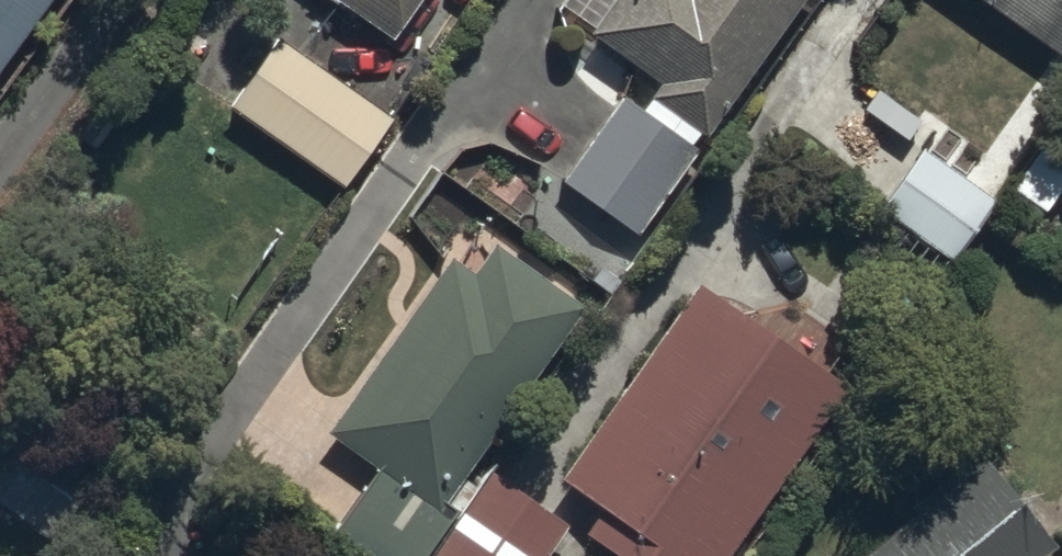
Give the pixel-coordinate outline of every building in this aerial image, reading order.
[(34,0),(0,0),(0,47),(34,0)] [(385,25),(402,0),(350,0),(385,25)] [(701,109),(779,0),(592,0),(577,21),(609,44),(701,109)] [(1008,4),(1061,43),(1061,0),(1002,0),(1008,4)] [(383,108),(271,28),(222,95),(334,175),(383,108)] [(554,169),(627,221),(690,133),(618,81),(554,169)] [(919,133),(872,198),(946,251),(993,186),(919,133)] [(1041,152),(1004,201),(1038,227),(1061,195),(1061,167),(1041,152)] [(348,434),(373,452),(335,505),(404,554),(589,297),(520,248),(495,230),(472,261),(446,243),(322,415),(348,434)] [(689,268),(554,455),(599,487),(580,513),(640,555),(703,555),(835,372),(689,268)] [(0,442),(0,496),(52,533),(92,477),(14,422),(0,442)] [(1048,533),(974,442),(834,555),(1020,555),(1048,533)] [(567,510),(495,458),(425,555),(534,555),(567,510)]
